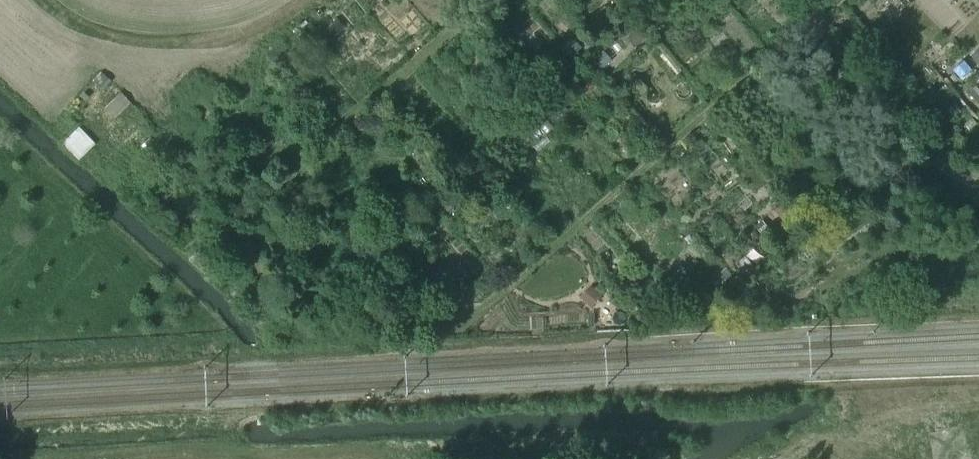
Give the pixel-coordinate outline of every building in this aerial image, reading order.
[(615,21),(608,11),(598,19),(605,29),(615,21)] [(337,20),(328,28),(334,35),(344,27),(337,20)] [(638,29),(630,36),(637,45),(645,38),(638,29)] [(574,39),(563,48),(571,57),(582,47),(574,39)] [(278,50),(269,56),(276,66),(285,60),(278,50)] [(601,52),(593,59),(602,69),(610,62),(601,52)] [(963,62),(953,70),(960,78),(970,69),(963,62)] [(101,73),(94,81),(103,89),(111,81),(101,73)] [(583,89),(574,79),(563,88),(572,98),(583,89)] [(943,101),(953,93),(945,84),(936,93),(943,101)] [(967,92),(978,104),(978,103),(978,91),(974,86),(967,92)] [(121,94),(106,108),(115,118),(130,103),(121,94)] [(459,146),(450,152),(457,161),(465,155),(459,146)] [(426,151),(419,157),(428,168),(435,162),(426,151)] [(783,202),(773,210),(782,220),(792,212),(783,202)] [(427,214),(420,221),(427,230),(435,223),(427,214)] [(765,238),(772,231),(762,220),(755,227),(765,238)] [(358,221),(349,229),(360,239),(368,231),(358,221)] [(726,269),(716,278),(723,285),(733,276),(726,269)] [(686,287),(673,297),(680,305),(693,295),(686,287)] [(594,289),(582,301),(590,308),(602,296),(594,289)]
